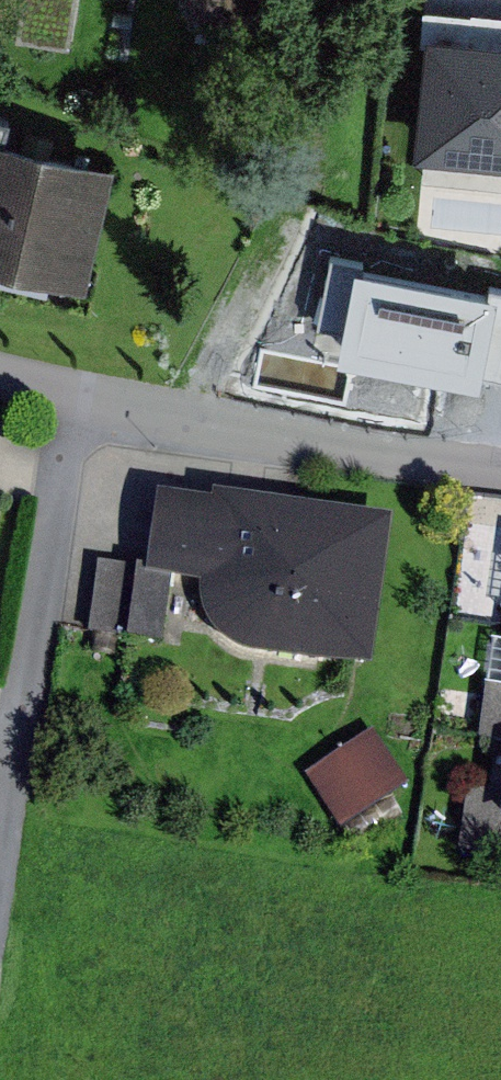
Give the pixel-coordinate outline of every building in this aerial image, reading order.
[(424,164),(500,166),(500,39),(427,37),(424,164)] [(26,150),(33,118),(0,111),(0,273),(98,294),(125,172),(26,150)] [(344,256),(329,326),(349,351),(484,380),(486,370),(500,373),(500,289),(344,256)] [(253,649),(271,651),(380,666),(401,513),(223,488),(222,495),(170,488),(159,565),(109,558),(98,630),(173,640),(182,573),(211,578),(209,593),(213,611),(218,622),(222,628),(236,641),(253,649)] [(498,681),(489,737),(500,739),(500,681),(498,681)] [(386,728),(315,772),(348,825),(419,782),(386,728)] [(480,784),(470,846),(500,851),(500,788),(480,784)]
